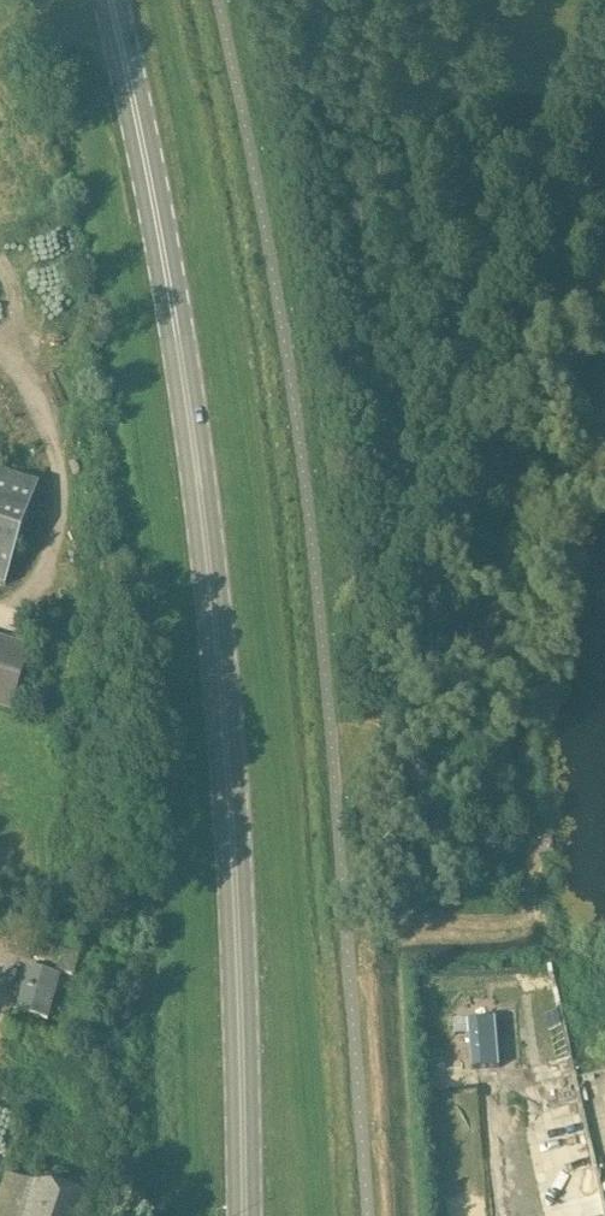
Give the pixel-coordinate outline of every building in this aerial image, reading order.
[(41,484),(0,470),(0,582),(8,584),(41,484)] [(0,635),(0,706),(12,710),(33,646),(0,635)] [(34,959),(60,966),(59,971),(76,976),(83,949),(54,941),(53,944),(39,941),(34,959)] [(28,967),(16,1010),(48,1019),(60,976),(57,975),(31,968),(28,967)] [(471,1035),(473,1070),(499,1068),(495,1016),(470,1018),(470,1020),(471,1035)] [(429,1071),(442,1070),(441,1052),(428,1052),(429,1071)] [(102,1206),(6,1176),(0,1196),(0,1215),(99,1215),(102,1206)]
